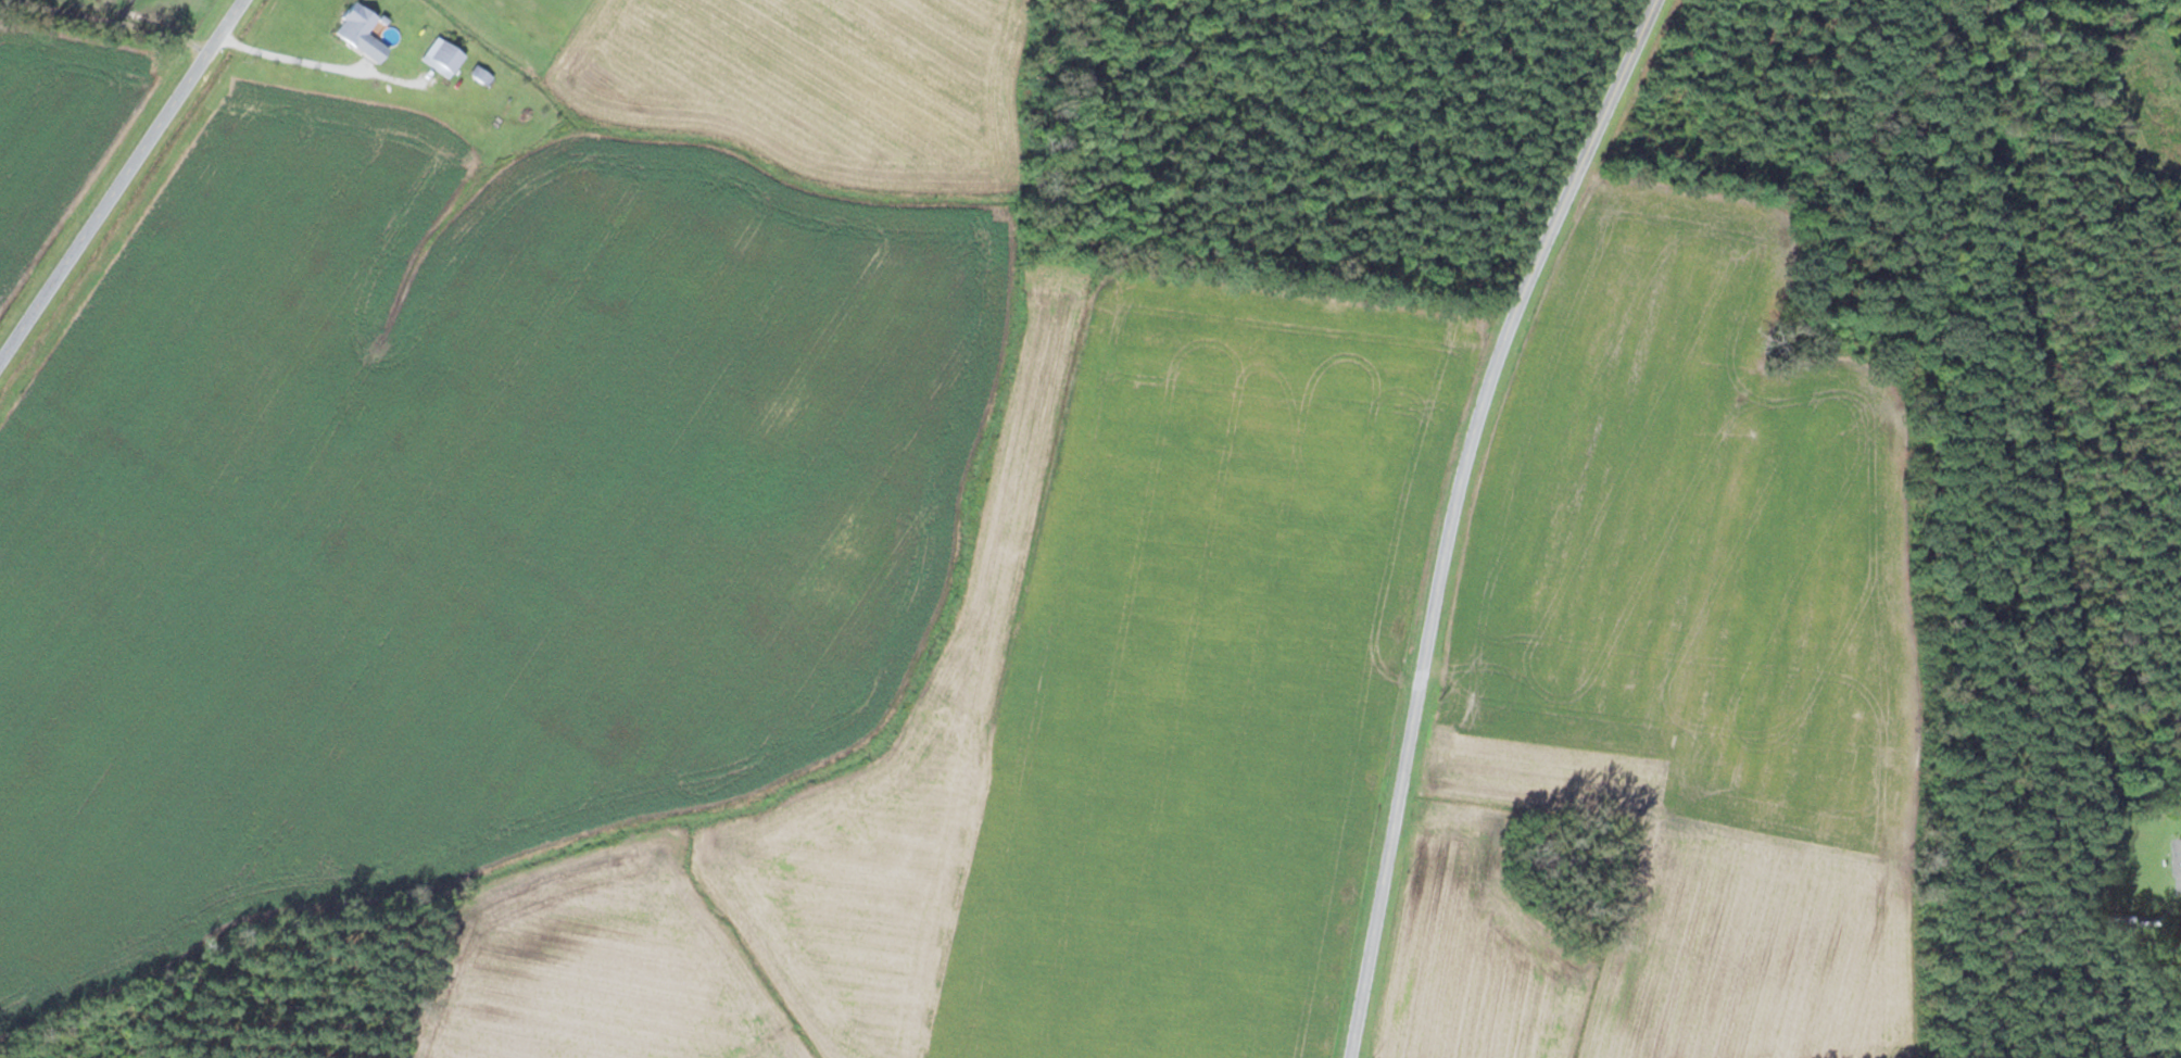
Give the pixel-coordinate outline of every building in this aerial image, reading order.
[(375,21),(353,3),(330,31),(352,50),(375,21)] [(463,56),(440,41),(427,61),(451,75),(463,56)]
